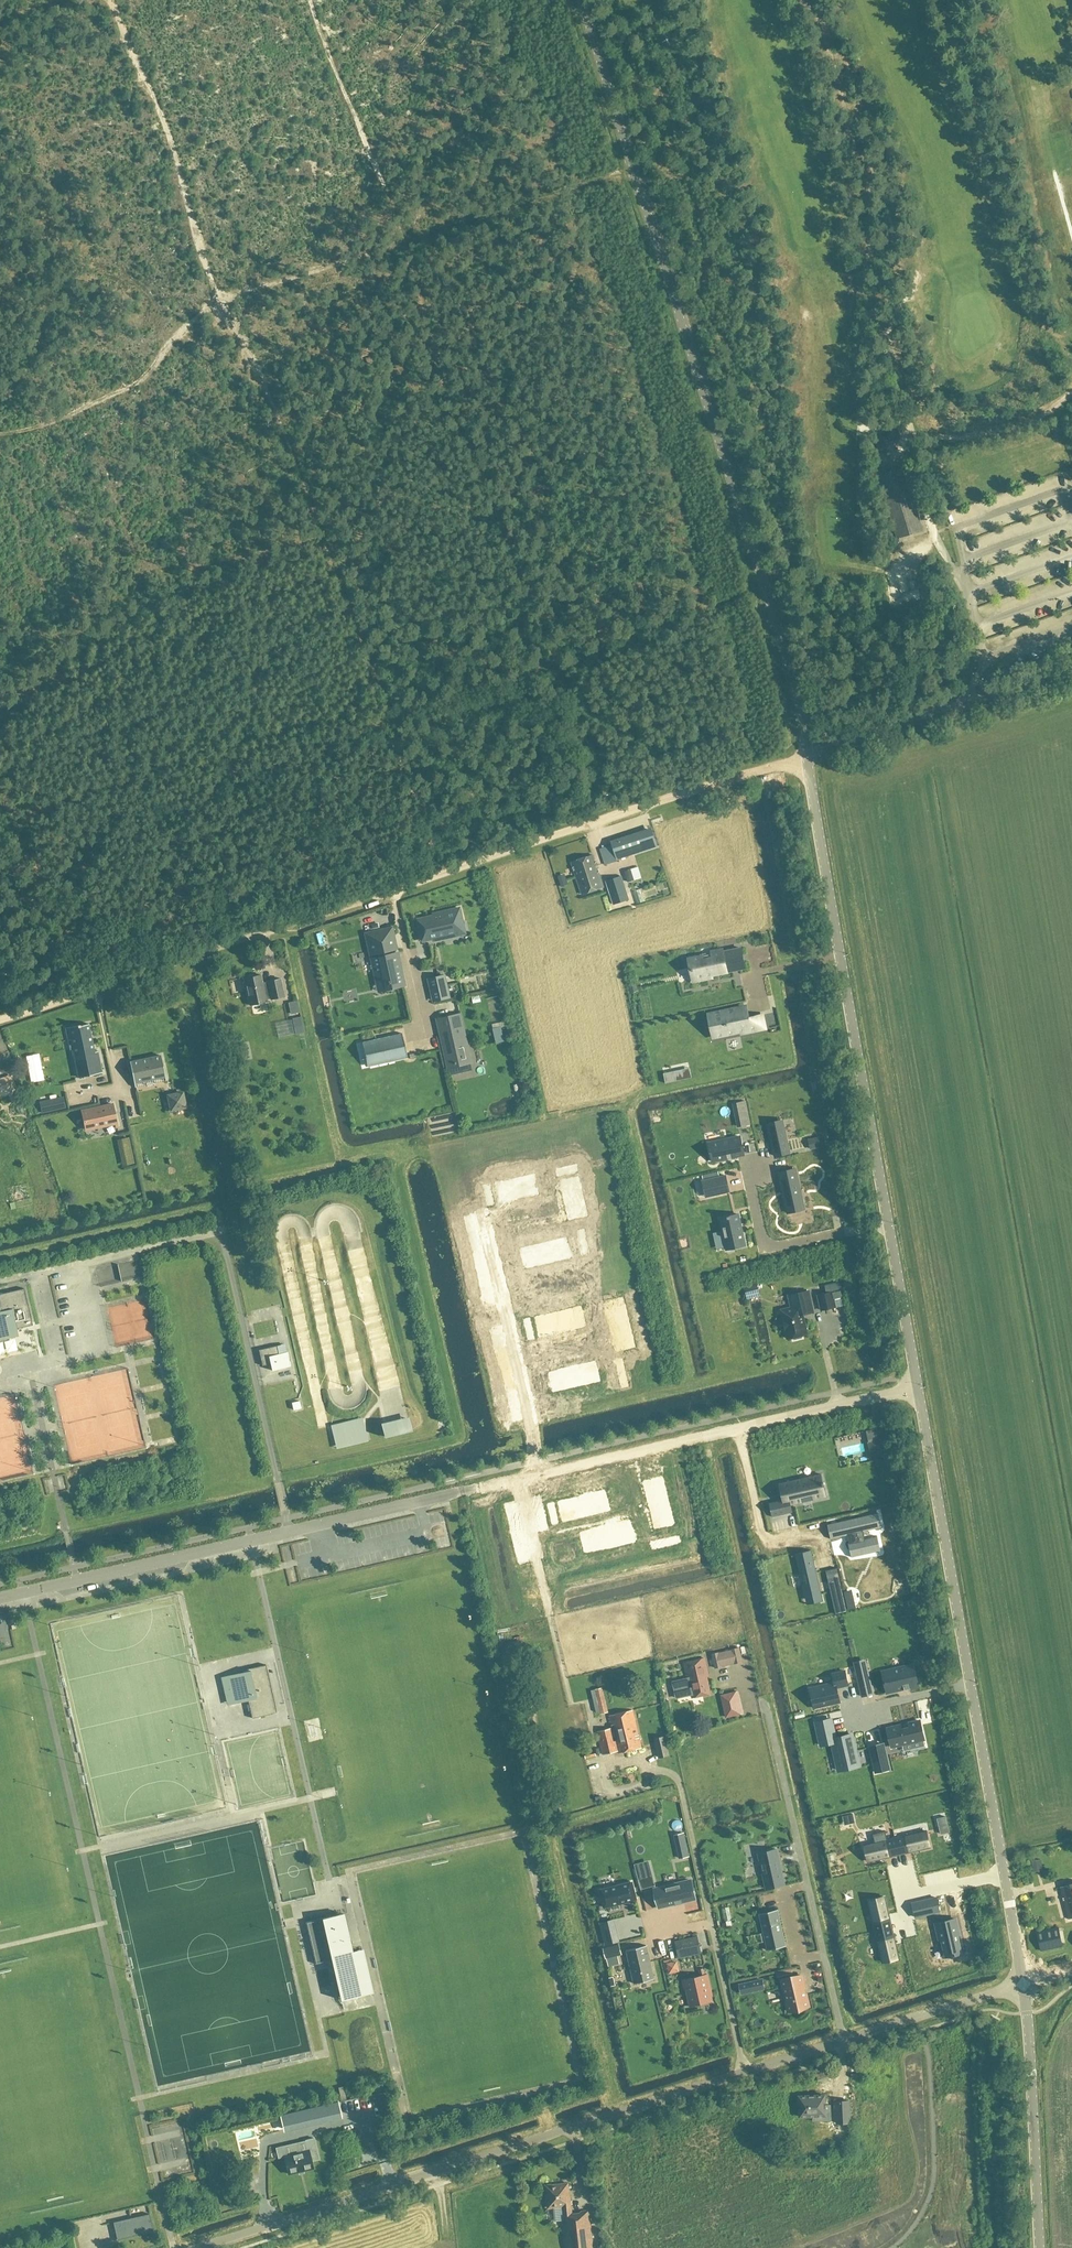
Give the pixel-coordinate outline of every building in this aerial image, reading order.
[(922,532),(903,468),(877,476),(896,539),(922,532)] [(652,830),(612,844),(615,855),(604,859),(601,849),(600,849),(605,865),(616,861),(615,860),(657,846),(652,830)] [(593,855),(571,862),(582,894),(603,887),(593,855)] [(639,866),(625,871),(628,882),(642,877),(639,866)] [(562,883),(568,881),(565,871),(559,873),(562,883)] [(613,904),(629,900),(621,876),(606,881),(613,904)] [(661,885),(665,897),(673,894),(670,883),(661,885)] [(465,931),(460,908),(433,914),(433,916),(418,920),(423,941),(434,938),(433,938),(465,931)] [(371,955),(396,950),(391,929),(366,934),(371,955)] [(702,956),(688,959),(693,981),(707,978),(706,974),(711,973),(711,975),(733,971),(733,969),(739,968),(739,970),(745,968),(741,948),(723,952),(711,955),(712,958),(703,960),(702,956)] [(396,953),(371,958),(377,984),(388,981),(390,989),(404,986),(400,968),(399,963),(396,953)] [(246,978),(244,979),(244,981),(242,984),(243,989),(246,990),(249,1005),(267,1002),(266,1000),(271,999),(284,997),(281,979),(267,982),(268,984),(263,985),(261,975),(254,977),(252,975),(247,976),(246,978)] [(434,1001),(449,997),(444,976),(429,979),(434,1001)] [(746,1018),(744,1007),(710,1015),(714,1037),(746,1030),(747,1032),(764,1028),(762,1015),(746,1018)] [(438,1020),(441,1032),(448,1065),(457,1063),(461,1063),(461,1062),(470,1060),(460,1014),(438,1019),(438,1020)] [(79,1078),(103,1073),(98,1051),(95,1052),(92,1041),(91,1041),(90,1037),(91,1037),(89,1024),(80,1026),(80,1025),(65,1028),(68,1041),(75,1039),(77,1048),(73,1049),(79,1078)] [(368,1067),(407,1058),(402,1033),(362,1042),(368,1067)] [(12,1062),(5,1043),(3,1044),(0,1036),(0,1068),(12,1062)] [(247,1060),(244,1043),(235,1045),(239,1062),(247,1060)] [(161,1056),(130,1063),(135,1087),(136,1087),(135,1083),(158,1078),(165,1077),(166,1081),(166,1077),(161,1056)] [(663,1074),(665,1083),(691,1078),(689,1068),(663,1074)] [(182,1093),(175,1095),(168,1096),(171,1107),(171,1110),(185,1107),(182,1093)] [(61,1098),(53,1100),(56,1110),(63,1108),(61,1098)] [(734,1104),(735,1112),(746,1110),(744,1102),(734,1104)] [(113,1104),(82,1111),(86,1130),(117,1124),(117,1127),(116,1127),(118,1127),(113,1104)] [(749,1124),(748,1117),(737,1119),(738,1127),(749,1124)] [(782,1121),(768,1124),(775,1156),(789,1153),(782,1121)] [(128,1137),(117,1140),(122,1165),(134,1162),(128,1137)] [(740,1137),(709,1143),(713,1162),(744,1155),(740,1137)] [(821,1137),(809,1140),(810,1149),(823,1146),(821,1137)] [(795,1169),(779,1173),(788,1213),(804,1209),(795,1169)] [(533,1175),(525,1177),(530,1196),(537,1194),(533,1175)] [(726,1176),(702,1181),(704,1188),(712,1186),(714,1195),(729,1192),(726,1176)] [(525,1177),(517,1178),(522,1198),(530,1196),(525,1177)] [(578,1177),(559,1181),(561,1189),(580,1184),(578,1177)] [(517,1178),(510,1180),(514,1200),(522,1198),(517,1178)] [(510,1180),(502,1182),(506,1201),(514,1200),(510,1180)] [(502,1182),(494,1184),(499,1203),(506,1201),(502,1182)] [(580,1184),(561,1189),(562,1197),(582,1192),(580,1184)] [(582,1192),(562,1197),(564,1204),(584,1200),(582,1192)] [(584,1200),(564,1204),(566,1212),(585,1207),(584,1200)] [(585,1207),(566,1212),(568,1220),(587,1215),(585,1207)] [(738,1214),(720,1218),(727,1250),(745,1246),(738,1214)] [(566,1238),(558,1240),(563,1259),(571,1257),(566,1238)] [(558,1240),(551,1242),(555,1261),(563,1259),(558,1240)] [(551,1242),(543,1244),(548,1263),(555,1261),(551,1242)] [(543,1244),(535,1245),(540,1265),(548,1263),(543,1244)] [(535,1245),(528,1247),(532,1267),(540,1265),(535,1245)] [(528,1247),(520,1249),(524,1268),(532,1267),(528,1247)] [(750,1297),(762,1294),(760,1286),(748,1289),(750,1297)] [(0,1294),(0,1310),(0,1311),(1,1312),(0,1312),(0,1340),(19,1336),(17,1329),(33,1325),(24,1289),(0,1294)] [(791,1308),(782,1311),(788,1339),(793,1337),(794,1340),(802,1338),(801,1336),(806,1334),(802,1315),(813,1312),(808,1291),(788,1295),(791,1308)] [(832,1292),(818,1295),(821,1310),(835,1307),(832,1292)] [(336,1306),(338,1313),(346,1311),(345,1304),(336,1306)] [(581,1307),(573,1309),(578,1328),(585,1326),(581,1307)] [(573,1309),(565,1311),(570,1330),(578,1328),(573,1309)] [(626,1309),(607,1313),(609,1321),(628,1317),(626,1309)] [(565,1311),(558,1313),(562,1332),(570,1330),(565,1311)] [(558,1313),(550,1314),(554,1334),(562,1332),(558,1313)] [(550,1314),(542,1316),(547,1336),(554,1334),(550,1314)] [(542,1316),(534,1318),(539,1337),(547,1336),(542,1316)] [(628,1317),(609,1321),(610,1329),(630,1324),(628,1317)] [(630,1324),(610,1329),(612,1337),(632,1332),(630,1324)] [(632,1332),(612,1337),(614,1344),(633,1340),(632,1332)] [(633,1340),(614,1344),(616,1352),(635,1347),(633,1340)] [(290,1366),(287,1353),(279,1354),(277,1346),(259,1350),(262,1366),(271,1364),(272,1371),(272,1370),(290,1366)] [(595,1362),(588,1364),(592,1383),(600,1381),(595,1362)] [(588,1364),(580,1366),(585,1385),(592,1383),(588,1364)] [(580,1366),(572,1367),(577,1387),(585,1385),(580,1366)] [(572,1367),(565,1369),(569,1389),(577,1387),(572,1367)] [(565,1369),(557,1371),(561,1390),(569,1389),(565,1369)] [(557,1371),(549,1373),(554,1392),(561,1390),(557,1371)] [(301,1408),(299,1401),(292,1403),(294,1410),(301,1408)] [(412,1431),(411,1428),(409,1419),(382,1426),(384,1434),(385,1437),(412,1431)] [(342,1440),(359,1438),(359,1428),(351,1428),(351,1435),(341,1436),(342,1440)] [(822,1479),(821,1474),(808,1477),(808,1479),(801,1480),(801,1479),(779,1484),(783,1500),(769,1503),(769,1504),(770,1504),(773,1516),(772,1516),(772,1517),(793,1512),(793,1511),(792,1512),(790,1505),(802,1502),(802,1500),(812,1497),(813,1500),(826,1497),(823,1482),(824,1482),(823,1479),(822,1479)] [(663,1478),(644,1482),(645,1490),(665,1486),(663,1478)] [(665,1486),(645,1490),(647,1498),(666,1493),(665,1486)] [(605,1492),(597,1494),(602,1513),(609,1511),(605,1492)] [(666,1493),(647,1498),(649,1506),(668,1501),(666,1493)] [(597,1494),(589,1495),(594,1515),(602,1513),(597,1494)] [(589,1495),(582,1497),(586,1516),(594,1515),(589,1495)] [(582,1497),(574,1499),(579,1518),(586,1516),(582,1497)] [(574,1499),(566,1501),(571,1520),(579,1518),(574,1499)] [(566,1501),(558,1503),(563,1522),(571,1520),(566,1501)] [(668,1501),(649,1506),(651,1513),(670,1509),(668,1501)] [(670,1509),(651,1513),(653,1521),(672,1517),(670,1509)] [(851,1558),(880,1551),(876,1537),(865,1539),(863,1532),(881,1528),(877,1513),(827,1525),(831,1539),(849,1535),(850,1535),(851,1542),(850,1543),(848,1543),(851,1558)] [(672,1517),(653,1521),(654,1529),(674,1524),(672,1517)] [(630,1522),(622,1524),(627,1543),(635,1541),(630,1522)] [(622,1524),(615,1525),(619,1545),(627,1543),(622,1524)] [(615,1525),(607,1527),(612,1546),(619,1545),(615,1525)] [(607,1527),(599,1529),(604,1548),(612,1546),(607,1527)] [(599,1529),(592,1531),(596,1550),(604,1548),(599,1529)] [(802,1585),(805,1597),(821,1593),(811,1550),(795,1554),(800,1574),(802,1574),(804,1584),(802,1585)] [(847,1612),(837,1568),(825,1571),(835,1614),(847,1612)] [(734,1664),(741,1662),(738,1648),(712,1654),(715,1668),(722,1666),(721,1664),(734,1661),(734,1664)] [(692,1697),(710,1693),(707,1676),(709,1676),(705,1659),(685,1663),(688,1679),(673,1682),(676,1695),(691,1692),(692,1697)] [(640,1671),(648,1671),(648,1661),(640,1661),(640,1671)] [(242,1673),(226,1677),(233,1704),(248,1700),(253,1718),(277,1713),(266,1665),(242,1671),(242,1673)] [(918,1686),(913,1665),(882,1672),(887,1693),(904,1689),(904,1690),(905,1690),(905,1689),(909,1688),(909,1689),(910,1689),(910,1688),(918,1686)] [(856,1671),(860,1688),(871,1685),(867,1668),(856,1671)] [(814,1708),(839,1702),(840,1702),(836,1688),(848,1685),(845,1671),(832,1674),(834,1683),(810,1689),(814,1708)] [(600,1714),(608,1712),(602,1687),(595,1689),(600,1714)] [(743,1714),(738,1692),(721,1696),(726,1717),(743,1714)] [(610,1716),(613,1728),(598,1731),(603,1755),(618,1751),(619,1753),(642,1748),(633,1710),(610,1716)] [(832,1743),(838,1770),(860,1765),(853,1735),(836,1739),(831,1719),(815,1723),(821,1745),(832,1743)] [(919,1721),(888,1728),(892,1748),(924,1740),(919,1721)] [(666,1742),(657,1744),(662,1765),(671,1763),(666,1742)] [(882,1744),(869,1747),(875,1773),(888,1770),(882,1744)] [(868,1862),(899,1855),(897,1844),(895,1838),(887,1840),(885,1831),(873,1834),(875,1843),(865,1845),(868,1862)] [(895,1838),(897,1844),(905,1842),(907,1852),(930,1847),(926,1831),(895,1838)] [(684,1833),(675,1835),(676,1843),(685,1841),(684,1833)] [(776,1849),(758,1853),(766,1889),(777,1887),(776,1881),(783,1880),(776,1849)] [(1044,1869),(1044,1860),(1036,1860),(1036,1870),(1044,1869)] [(649,1864),(636,1867),(638,1876),(651,1872),(649,1864)] [(688,1881),(655,1889),(659,1908),(692,1900),(688,1881)] [(632,1883),(600,1890),(604,1907),(636,1900),(632,1883)] [(1060,1887),(1068,1919),(1071,1919),(1071,1884),(1060,1887)] [(868,1901),(875,1931),(892,1928),(885,1897),(868,1901)] [(936,1898),(924,1901),(927,1915),(940,1912),(936,1898)] [(778,1910),(758,1914),(767,1951),(786,1946),(778,1910)] [(336,1928),(334,1918),(325,1920),(306,1924),(315,1964),(331,1961),(340,1999),(361,1994),(346,1926),(336,1928)] [(959,1934),(956,1919),(935,1924),(939,1939),(941,1939),(946,1957),(961,1953),(957,1935),(959,1934)] [(600,1923),(602,1930),(615,1926),(613,1920),(600,1923)] [(899,1958),(892,1928),(875,1931),(882,1962),(899,1958)] [(1062,1946),(1058,1928),(1037,1932),(1041,1951),(1062,1946)] [(618,1941),(616,1933),(603,1936),(605,1945),(618,1941)] [(675,1941),(676,1941),(679,1957),(700,1952),(697,1937),(700,1936),(699,1935),(675,1941)] [(606,1958),(621,1954),(619,1945),(604,1949),(606,1958)] [(646,1946),(626,1950),(627,1951),(635,1983),(634,1983),(634,1984),(654,1979),(654,1978),(653,1979),(649,1962),(650,1962),(650,1961),(649,1961),(648,1954),(646,1946),(647,1946),(646,1946)] [(667,1964),(671,1963),(670,1959),(663,1960),(666,1973),(669,1972),(667,1964)] [(710,1996),(712,1995),(707,1974),(682,1980),(684,1989),(686,1988),(690,2005),(689,2005),(689,2006),(711,2001),(710,1996)] [(805,2008),(805,2007),(809,2006),(806,1994),(807,1994),(806,1993),(805,1990),(806,1990),(806,1989),(805,1989),(802,1976),(781,1981),(783,1988),(782,1989),(783,1989),(785,2000),(785,2001),(788,2011),(792,2010),(792,2011),(805,2008)] [(762,1980),(740,1984),(742,1993),(763,1989),(762,1980)] [(825,2095),(799,2097),(800,2116),(813,2116),(813,2121),(831,2120),(831,2105),(825,2105),(825,2095)] [(849,2101),(836,2101),(837,2123),(850,2123),(849,2101)] [(338,2102),(299,2111),(302,2124),(341,2115),(338,2102)] [(284,2156),(288,2174),(313,2168),(311,2159),(318,2157),(314,2138),(306,2140),(308,2151),(284,2156)] [(570,2198),(569,2198),(568,2197),(568,2192),(568,2191),(569,2191),(568,2184),(546,2186),(548,2208),(562,2206),(566,2247),(593,2247),(589,2211),(582,2211),(580,2213),(573,2214),(572,2214),(570,2198)] [(149,2214),(113,2223),(117,2240),(153,2232),(149,2214)]
